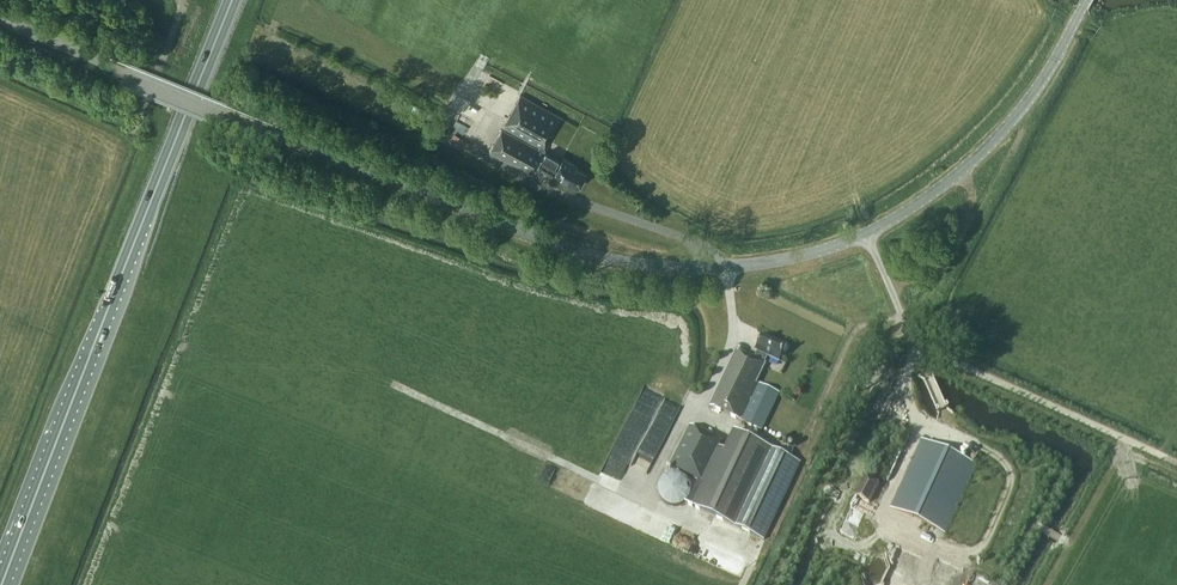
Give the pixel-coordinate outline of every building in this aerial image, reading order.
[(530,174),(536,164),(554,174),(552,177),(566,185),(568,182),(577,188),(585,173),(574,167),(576,165),(562,158),(560,161),(543,152),(562,119),(520,96),(503,127),(540,148),(539,150),(501,129),(489,151),(530,174)] [(758,351),(754,357),(736,348),(709,405),(763,431),(780,395),(756,383),(762,370),(766,362),(764,362),(767,355),(779,361),(787,345),(763,333),(756,350),(758,351)] [(722,440),(690,424),(670,465),(702,481),(719,448),(722,440)] [(799,461),(764,444),(732,429),(722,450),(719,448),(702,481),(690,505),(763,538),(799,461)] [(975,463),(921,438),(890,507),(944,532),(975,463)] [(856,497),(869,504),(879,484),(867,478),(856,497)] [(907,573),(904,575),(904,579),(906,581),(909,579),(910,578),(924,584),(949,584),(957,566),(942,559),(937,570),(918,561),(921,555),(905,548),(898,564),(909,569),(907,574),(907,573)]
